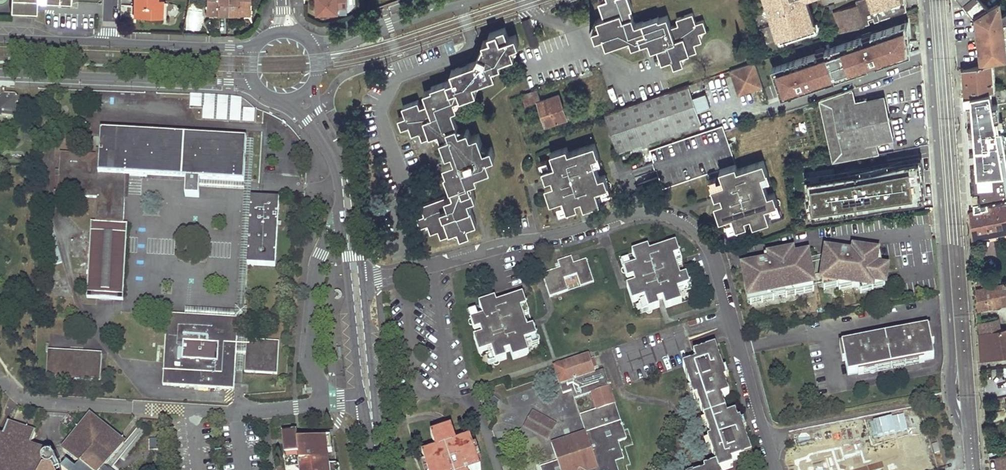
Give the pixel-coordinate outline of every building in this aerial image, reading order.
[(10,10),(36,11),(36,0),(10,0),(10,10)] [(163,17),(164,0),(134,0),(134,13),(137,13),(137,16),(163,17)] [(227,14),(228,0),(206,0),(206,11),(209,11),(209,14),(227,14)] [(227,14),(247,14),(247,11),(250,12),(250,0),(228,0),(227,14)] [(316,15),(339,14),(339,8),(338,0),(316,0),(316,15)] [(675,65),(684,62),(681,54),(697,48),(695,41),(702,39),(699,31),(707,28),(704,19),(696,21),(693,12),(677,17),(679,23),(671,25),(668,14),(659,17),(658,15),(635,22),(631,7),(632,6),(630,0),(600,0),(604,15),(597,18),(600,26),(593,28),(596,38),(604,36),(607,45),(630,37),(633,45),(642,41),(650,39),(652,47),(658,46),(663,60),(672,58),(675,65)] [(818,26),(809,0),(769,0),(781,36),(784,37),(818,26)] [(857,3),(834,11),(840,31),(852,28),(889,16),(907,9),(906,1),(906,0),(856,0),(857,3)] [(1001,14),(1000,2),(989,9),(982,0),(960,0),(973,17),(976,18),(981,64),(993,62),(1005,59),(1005,56),(1001,14)] [(918,13),(774,61),(776,66),(785,96),(920,49),(919,34),(918,13)] [(530,43),(531,48),(539,45),(537,39),(529,17),(526,19),(523,20),(530,43)] [(458,230),(461,237),(470,234),(467,226),(477,223),(469,200),(476,197),(470,180),(478,178),(476,172),(491,167),(488,158),(495,155),(492,146),(484,148),(478,132),(470,135),(468,128),(460,131),(456,119),(452,109),(458,107),(455,98),(477,91),(474,82),(496,74),(493,67),(501,64),(500,59),(515,54),(512,45),(519,43),(516,33),(509,35),(505,26),(489,32),(491,37),(483,39),(482,42),(483,44),(476,60),(452,68),(455,77),(431,85),(432,88),(424,91),(428,101),(421,103),(419,98),(403,104),(406,113),(399,116),(402,126),(410,123),(412,132),(420,129),(422,136),(439,131),(441,137),(447,153),(452,151),(455,159),(445,162),(446,167),(448,171),(446,172),(454,194),(445,197),(445,195),(421,203),(424,213),(417,216),(421,225),(427,223),(430,231),(439,228),(441,236),(458,230)] [(755,61),(731,69),(739,93),(762,85),(759,73),(755,61)] [(981,64),(963,68),(965,96),(973,94),(990,91),(992,103),(993,103),(1005,101),(1005,88),(995,90),(993,62),(981,64)] [(691,91),(688,84),(668,90),(616,108),(604,112),(606,117),(617,148),(617,150),(701,121),(698,111),(693,97),(691,91)] [(819,99),(833,160),(868,155),(881,152),(878,142),(894,138),(888,111),(884,93),(855,99),(853,87),(819,99)] [(537,88),(523,92),(527,104),(539,100),(540,99),(537,88)] [(202,121),(254,123),(255,110),(242,109),(243,97),(102,90),(102,97),(190,101),(189,107),(202,108),(202,121)] [(1,114),(14,115),(16,102),(19,102),(19,96),(16,93),(5,93),(1,94),(0,95),(0,113),(1,114)] [(540,99),(539,100),(547,124),(567,117),(559,93),(540,99)] [(974,106),(973,94),(965,96),(961,97),(962,106),(962,108),(974,106)] [(998,129),(993,103),(992,103),(974,106),(962,108),(964,140),(967,140),(967,144),(964,145),(965,157),(973,157),(996,156),(997,156),(996,144),(990,144),(989,133),(999,132),(998,129)] [(657,174),(659,179),(661,188),(718,168),(732,163),(721,128),(651,151),(654,161),(655,166),(657,174)] [(35,130),(26,130),(26,141),(34,142),(35,130)] [(92,222),(87,298),(123,300),(128,224),(123,224),(127,176),(186,179),(199,180),(244,182),(247,139),(101,131),(100,155),(61,153),(58,196),(97,198),(96,222),(92,222)] [(254,139),(247,139),(244,182),(238,310),(185,306),(184,315),(237,318),(236,348),(242,349),(251,189),(254,139)] [(583,197),(585,205),(601,200),(597,188),(602,186),(609,184),(605,173),(599,175),(595,163),(593,156),(599,154),(595,142),(569,151),(567,146),(551,151),(554,160),(555,163),(543,167),(547,178),(552,176),(553,179),(554,182),(546,184),(552,200),(561,197),(564,196),(568,208),(578,205),(576,199),(574,193),(580,191),(583,197)] [(998,190),(996,156),(973,157),(975,192),(998,190)] [(722,200),(714,202),(719,218),(728,215),(731,214),(735,226),(746,223),(744,217),(749,215),(752,224),(768,218),(765,208),(764,205),(777,201),(773,191),(767,193),(763,180),(760,173),(766,171),(762,159),(735,168),(733,163),(718,168),(720,173),(722,181),(710,185),(714,195),(720,193),(721,196),(722,200)] [(870,170),(809,179),(813,213),(923,197),(920,159),(905,161),(870,170)] [(199,180),(186,179),(185,194),(198,195),(199,180)] [(580,191),(574,193),(576,199),(583,197),(580,191)] [(252,197),(247,264),(275,266),(279,199),(252,197)] [(983,208),(970,211),(972,237),(1005,230),(1005,202),(1004,202),(983,207),(983,208)] [(725,224),(729,234),(735,232),(731,222),(725,224)] [(627,286),(633,303),(642,299),(645,298),(646,303),(649,311),(660,307),(658,301),(664,299),(667,308),(682,302),(679,293),(678,290),(684,288),(690,286),(686,275),(680,277),(676,265),(674,257),(679,255),(680,255),(676,243),(650,252),(649,248),(633,253),(636,262),(637,265),(632,267),(624,270),(628,281),(634,279),(634,281),(635,283),(627,286)] [(877,255),(843,250),(842,255),(835,254),(827,253),(822,283),(868,289),(869,284),(885,286),(887,271),(875,269),(877,255)] [(792,254),(763,260),(763,263),(759,264),(759,268),(753,269),(749,270),(744,271),(749,299),(813,286),(807,257),(793,260),(792,254)] [(543,276),(550,296),(568,290),(564,279),(577,274),(581,285),(594,281),(587,259),(573,263),(571,257),(558,261),(560,268),(557,269),(550,271),(550,273),(543,276)] [(976,287),(978,308),(1005,302),(1005,281),(976,287)] [(484,317),(472,321),(476,331),(481,330),(483,335),(475,338),(480,354),(490,351),(493,350),(497,362),(507,358),(505,352),(511,351),(514,359),(530,354),(526,344),(525,341),(538,337),(534,327),(528,329),(527,325),(525,321),(524,316),(521,308),(527,306),(523,295),(503,302),(506,310),(500,312),(497,304),(496,299),(480,304),(482,310),(484,317)] [(503,302),(497,304),(500,312),(506,310),(503,302)] [(167,313),(162,385),(234,389),(236,354),(246,355),(244,372),(277,373),(278,342),(247,340),(246,349),(242,349),(236,348),(237,318),(184,315),(167,313)] [(979,322),(980,333),(999,329),(997,318),(979,322)] [(683,323),(610,347),(623,386),(696,362),(691,346),(686,333),(683,323)] [(842,345),(848,375),(934,357),(928,328),(842,345)] [(999,329),(980,333),(982,361),(1005,356),(1005,328),(999,329)] [(732,467),(731,462),(752,455),(742,426),(740,420),(738,421),(735,414),(728,416),(721,398),(729,395),(724,381),(727,380),(723,369),(716,348),(694,355),(696,362),(683,366),(694,399),(697,398),(711,438),(708,439),(716,464),(703,469),(704,469),(722,469),(732,467)] [(49,351),(47,379),(100,381),(102,353),(49,351)] [(541,469),(618,469),(615,462),(623,459),(617,441),(627,438),(603,369),(595,372),(589,354),(568,361),(568,359),(555,363),(556,366),(554,367),(563,393),(572,390),(575,399),(590,393),(596,410),(580,415),(586,432),(551,444),(557,461),(540,467),(541,469)] [(41,419),(15,410),(10,424),(35,433),(41,419)] [(533,411),(524,427),(548,439),(556,423),(533,411)] [(125,445),(91,418),(64,451),(81,465),(77,469),(104,469),(125,445)] [(45,453),(30,448),(35,433),(10,424),(4,439),(0,438),(0,469),(53,469),(45,453)] [(480,469),(469,439),(456,443),(451,428),(431,435),(436,450),(422,455),(428,469),(478,469),(480,469)] [(333,431),(297,435),(298,442),(327,439),(328,452),(330,468),(337,467),(333,431)] [(337,467),(330,468),(328,452),(327,439),(298,442),(297,435),(282,436),(286,469),(337,469),(337,467)] [(878,456),(864,460),(861,449),(858,450),(855,440),(794,459),(797,469),(883,469),(878,456)] [(997,457),(999,469),(1005,469),(1005,455),(997,457)]
